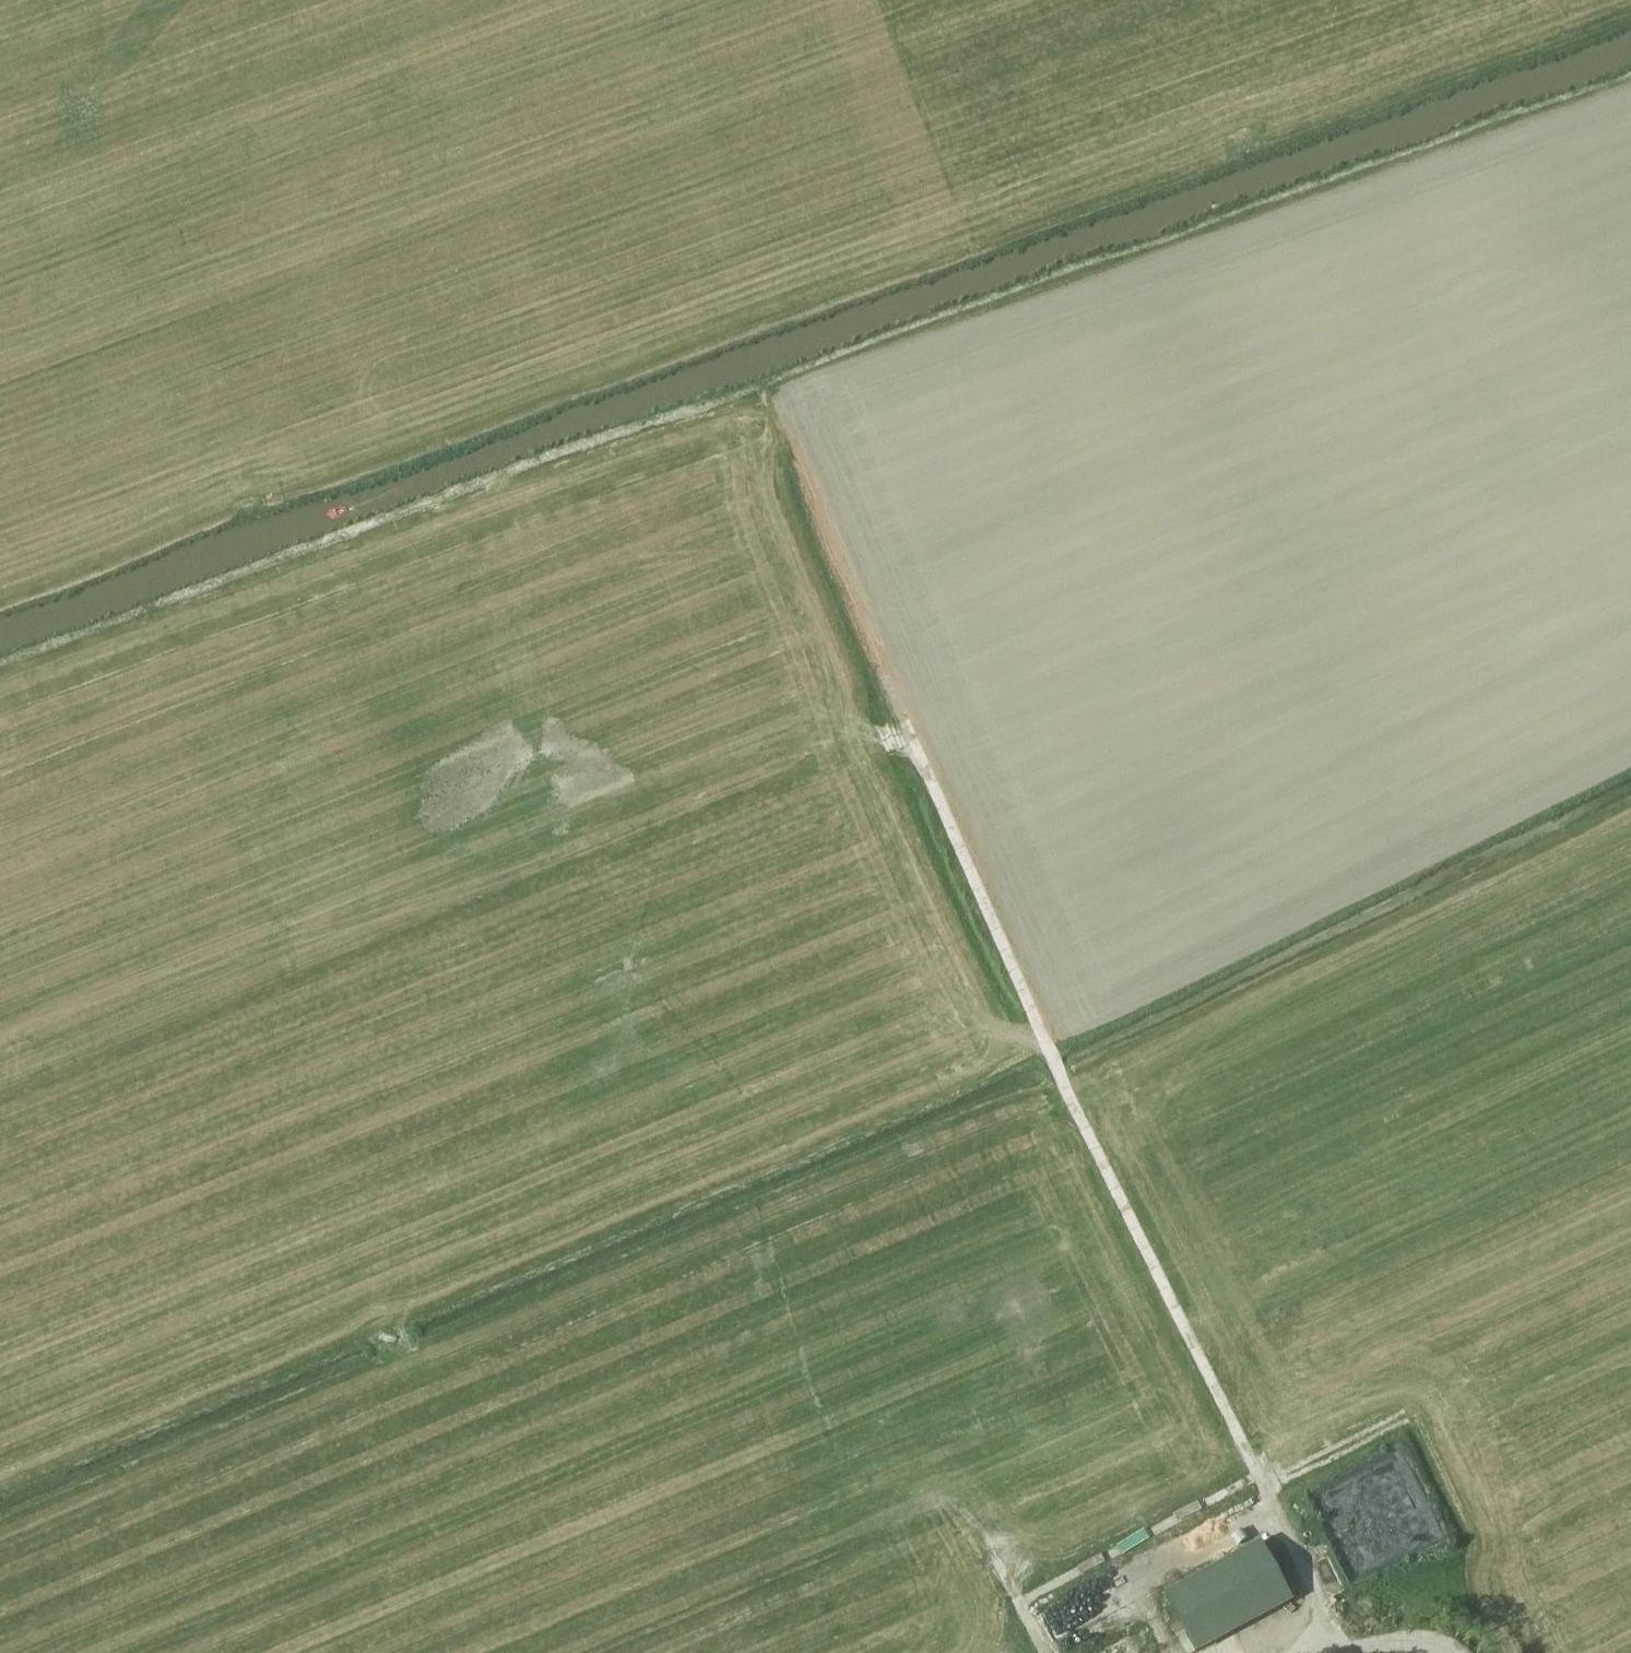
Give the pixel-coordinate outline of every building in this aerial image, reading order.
[(1165,1592),(1197,1651),(1293,1600),(1261,1540),(1165,1592)]
